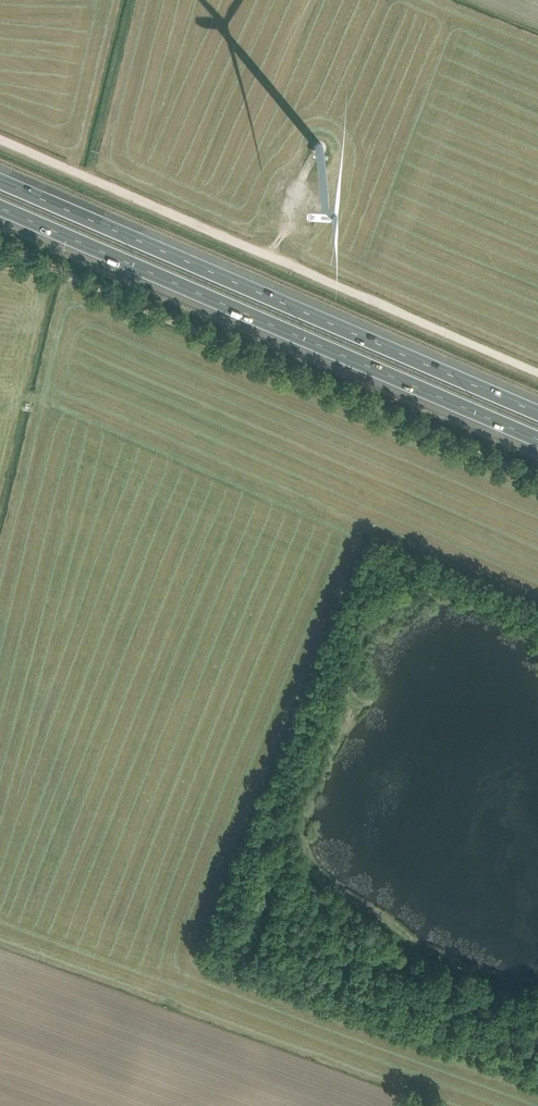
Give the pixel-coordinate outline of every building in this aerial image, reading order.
[(326,149),(326,147),(326,146),(325,145),(325,144),(324,143),(323,142),(322,142),(321,141),(319,141),(318,142),(317,142),(316,142),(315,143),(314,144),(314,145),(313,146),(313,148),(313,149),(314,150),(314,151),(315,152),(316,153),(317,153),(318,154),(320,154),(321,154),(322,153),(323,153),(324,152),(325,151),(325,150),(326,149)]
